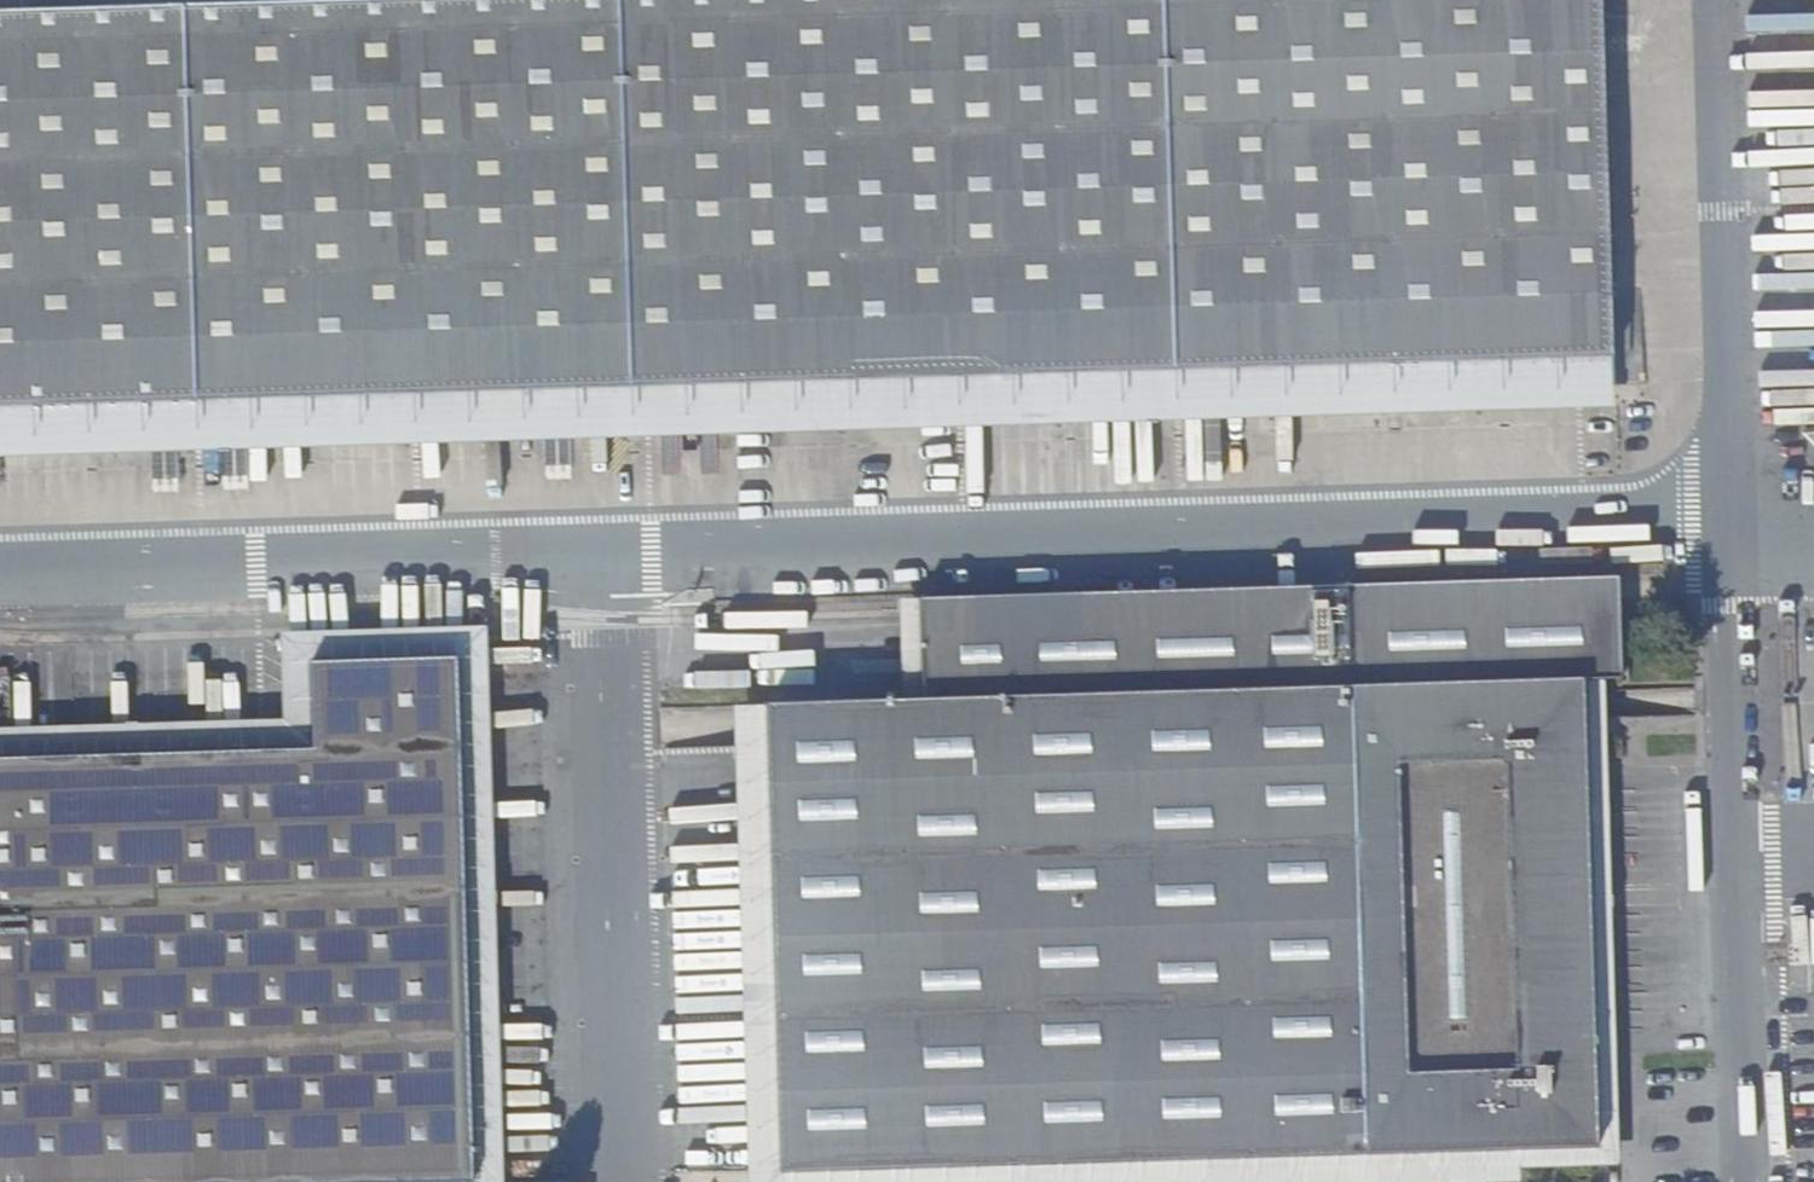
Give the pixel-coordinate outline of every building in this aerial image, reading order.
[(646,441),(960,433),(1177,426),(1579,415),(1628,414),(1614,17),(1613,0),(0,0),(0,459),(646,441)] [(1585,524),(1585,537),(1678,536),(1678,522),(1585,524)] [(904,698),(768,702),(768,705),(783,1171),(1134,1160),(1134,1178),(1301,1175),(1300,1155),(1518,1148),(1519,1158),(1541,1157),(1541,1147),(1566,1146),(1567,1151),(1599,1149),(1585,680),(1604,680),(1623,679),(1620,575),(1310,585),(1312,658),(1151,662),(1152,692),(1082,693),(1081,592),(921,597),(921,598),(924,698),(904,698)] [(1310,585),(1081,592),(1082,693),(1152,692),(1151,662),(1312,658),(1310,585)] [(924,698),(921,598),(900,599),(904,698),(924,698)] [(475,1181),(459,657),(312,661),(315,748),(0,758),(0,1181),(447,1181),(475,1181)] [(768,705),(734,706),(736,751),(744,1016),(749,1181),(1520,1181),(1520,1168),(1620,1165),(1604,680),(1585,680),(1599,1149),(1567,1151),(1566,1146),(1541,1147),(1541,1157),(1519,1158),(1518,1148),(1300,1155),(1301,1175),(1134,1178),(1134,1160),(783,1171),(768,705)]
